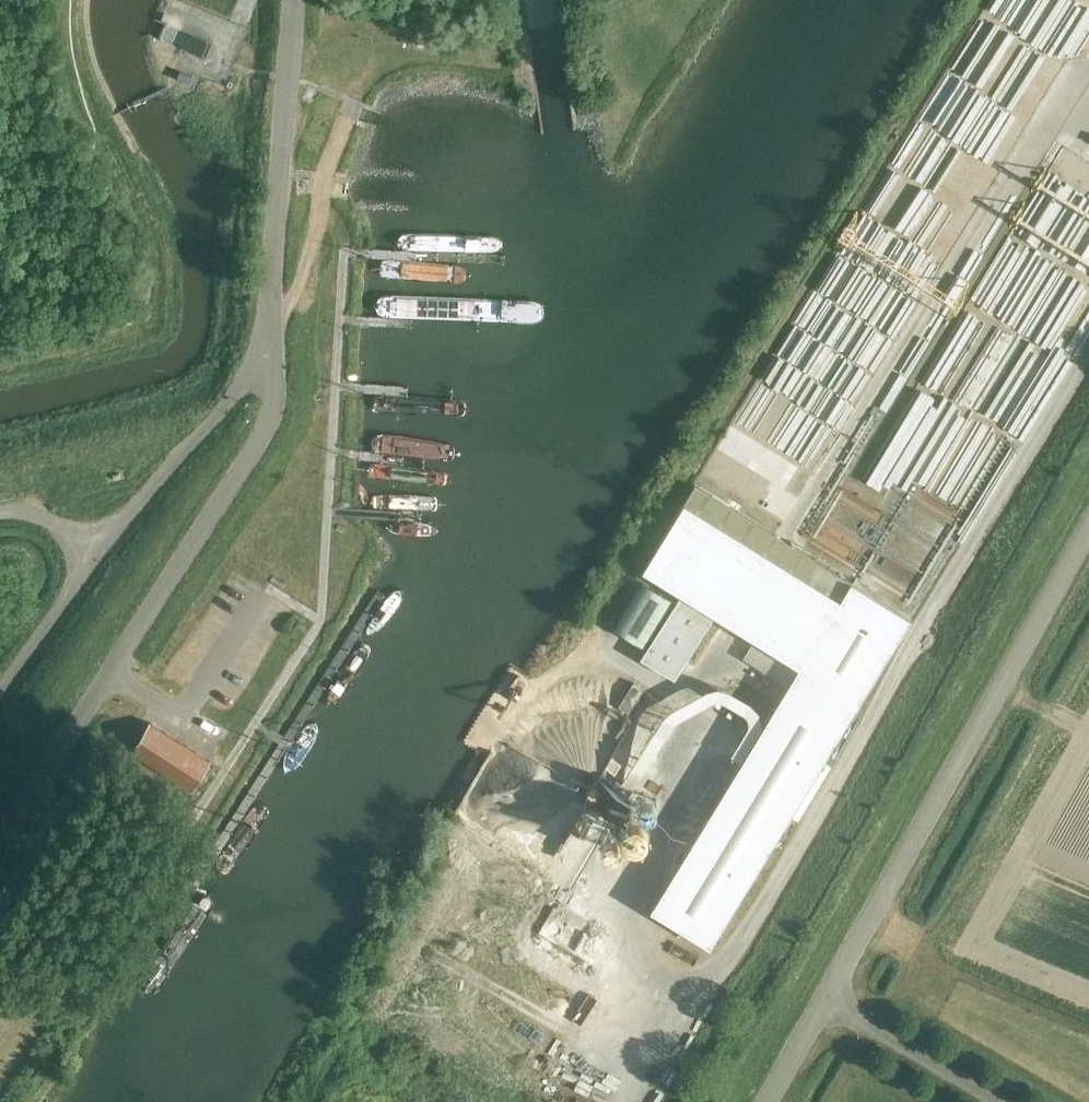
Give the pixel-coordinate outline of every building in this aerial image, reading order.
[(193,36),(189,49),(205,55),(210,43),(193,36)] [(1028,97),(1055,43),(1046,38),(1027,75),(1014,69),(1005,86),(1028,97)] [(179,65),(176,76),(183,77),(185,68),(179,65)] [(922,149),(939,122),(924,113),(907,140),(922,149)] [(980,164),(987,148),(977,144),(970,160),(980,164)] [(418,261),(380,260),(380,274),(418,274),(418,261)] [(380,300),(379,314),(413,317),(414,301),(380,300)] [(393,415),(361,415),(361,452),(393,452),(393,415)] [(904,573),(944,491),(928,483),(888,565),(904,573)] [(912,619),(819,562),(695,485),(643,570),(683,595),(643,659),(675,679),(714,615),(797,666),(751,741),(739,734),(728,753),(740,761),(649,911),(711,949),(912,619)] [(642,581),(613,629),(642,647),(671,599),(642,581)] [(684,702),(723,680),(712,661),(673,683),(684,702)] [(644,690),(634,684),(620,709),(630,715),(644,690)] [(191,790),(210,761),(149,722),(130,751),(191,790)] [(544,917),(564,927),(570,914),(551,904),(544,917)] [(579,935),(596,943),(602,929),(586,921),(579,935)]
